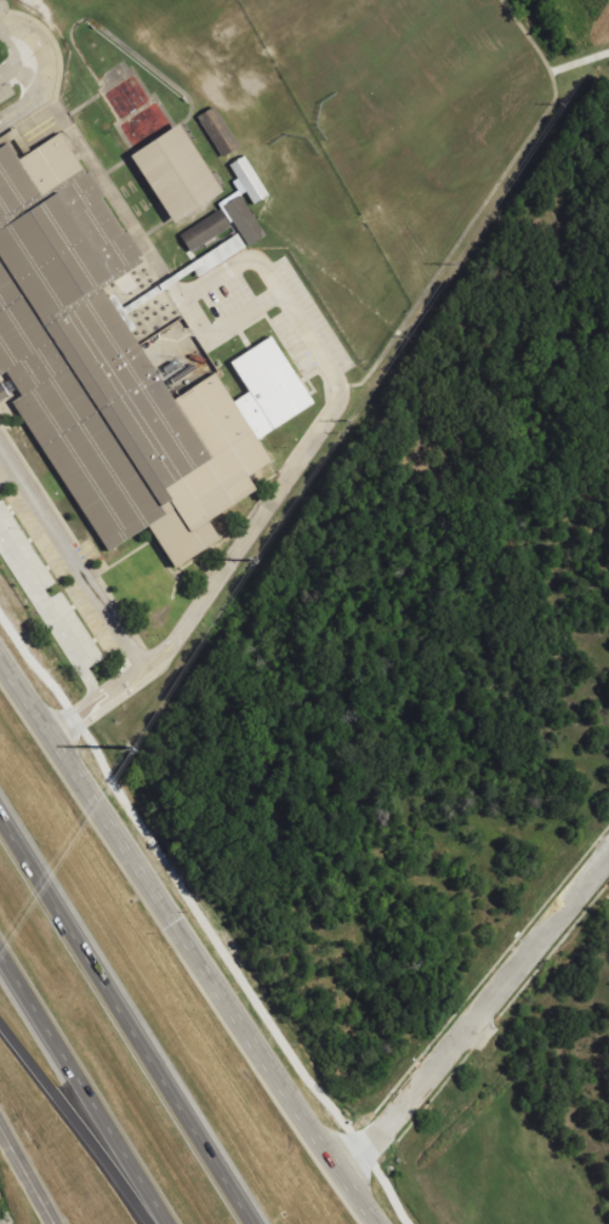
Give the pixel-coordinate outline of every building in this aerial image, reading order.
[(127,153),(169,222),(218,193),(177,123),(127,153)] [(0,146),(0,391),(103,554),(146,523),(170,567),(217,537),(206,522),(254,493),(245,480),(271,463),(215,373),(173,399),(103,285),(144,261),(63,132),(22,157),(11,138),(0,146)] [(265,237),(242,196),(247,193),(254,205),(269,196),(246,155),(229,165),(237,180),(233,182),(239,192),(221,201),(247,248),(265,237)] [(231,228),(221,210),(178,234),(187,252),(231,228)]
